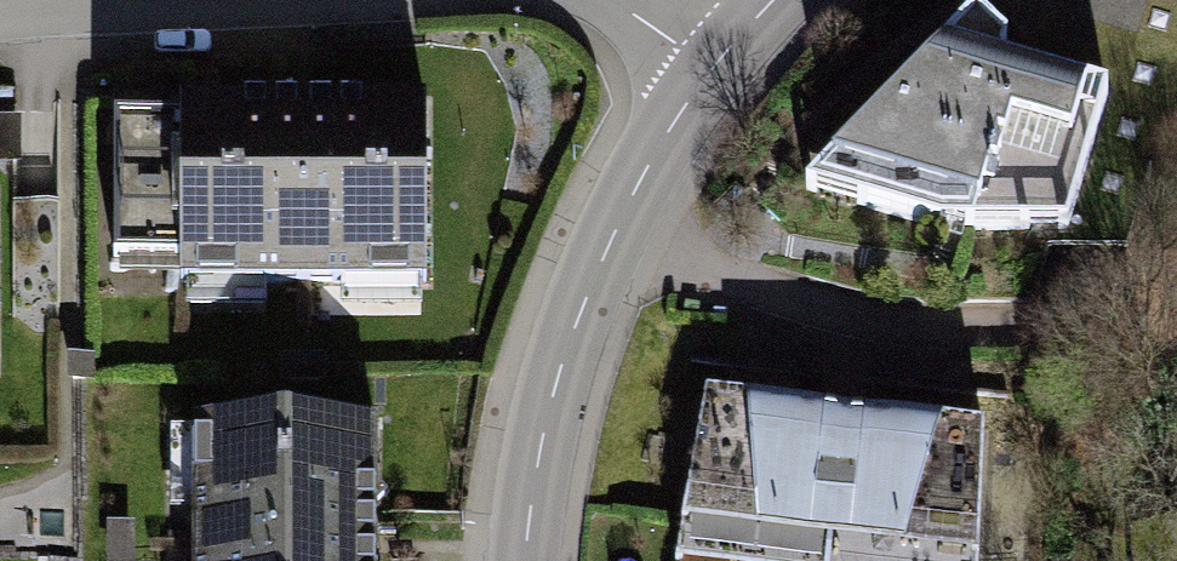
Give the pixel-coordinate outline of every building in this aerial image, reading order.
[(988,6),(817,191),(1085,216),(1121,82),(1012,52),(1018,33),(988,6)] [(195,253),(192,279),(419,278),(418,110),(129,111),(129,254),(195,253)] [(711,386),(693,560),(983,560),(998,415),(711,386)] [(195,426),(198,560),(385,560),(382,422),(195,426)]
